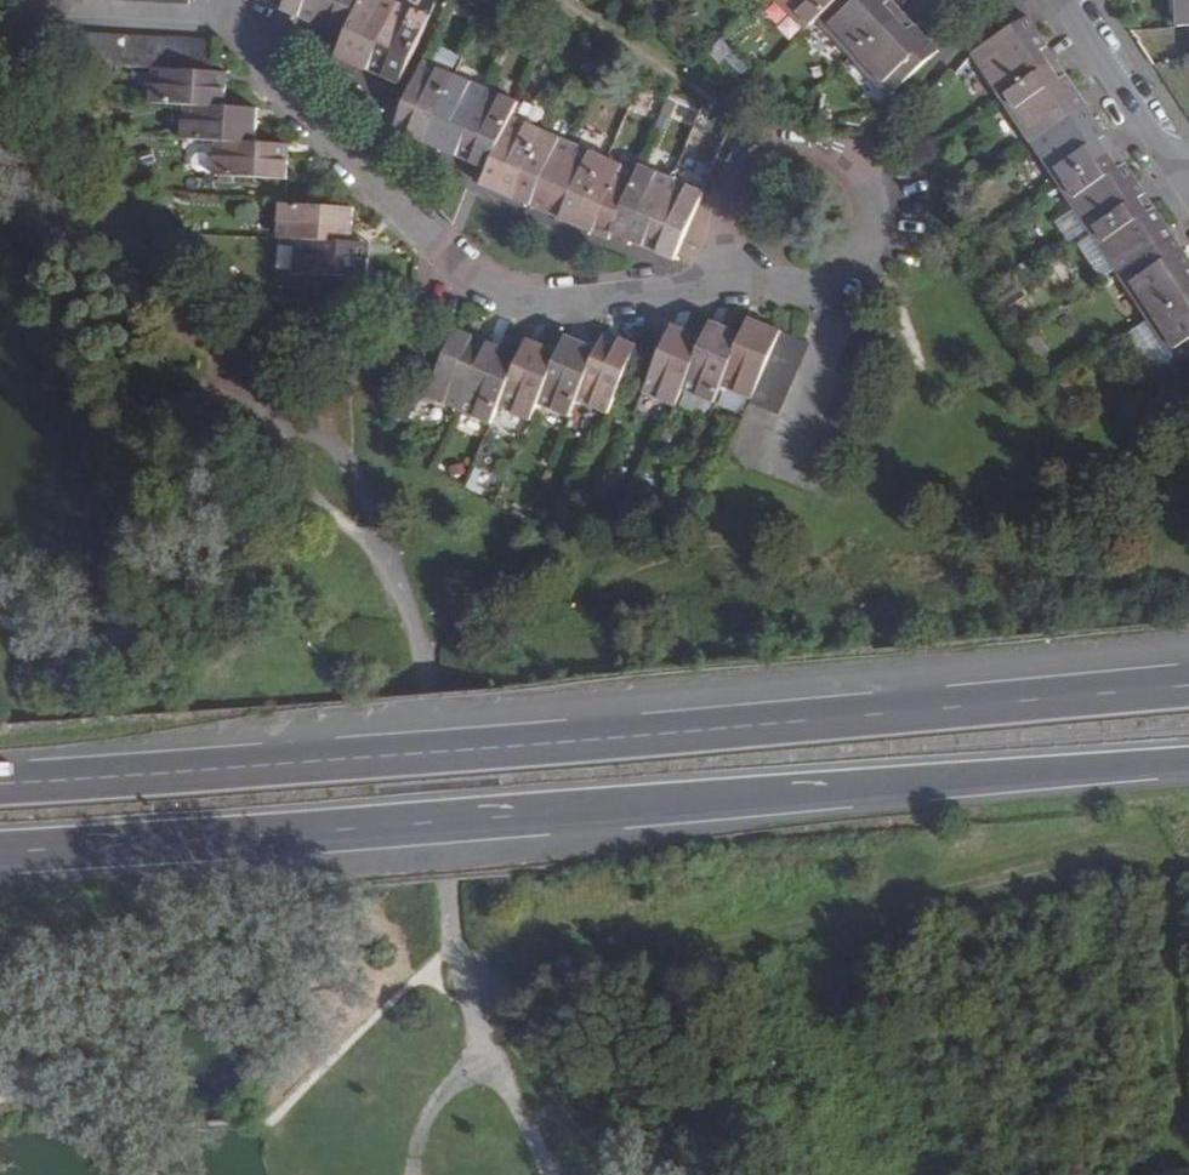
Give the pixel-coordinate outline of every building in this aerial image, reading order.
[(286,6),(349,34),(341,53),(401,78),(428,12),(400,0),(288,0),(286,6)] [(812,25),(821,17),(840,0),(789,0),(812,25)] [(896,0),(840,0),(821,17),(856,52),(905,10),(896,0)] [(1178,21),(1188,20),(1188,0),(1177,0),(1178,21)] [(893,94),(943,48),(905,10),(856,52),(893,94)] [(1027,20),(974,56),(1179,364),(1188,358),(1188,262),(1027,20)] [(210,73),(212,36),(87,26),(84,63),(152,69),(150,103),(180,106),(178,140),(213,143),(211,177),(286,184),(288,148),(255,145),(257,110),(223,107),(225,74),(210,73)] [(609,234),(675,264),(705,194),(637,166),(635,172),(510,118),(517,101),(422,61),(394,131),(486,171),(480,188),(605,242),(609,234)] [(291,242),(289,275),(368,281),(370,246),(351,245),(353,210),(278,205),(276,240),(291,242)] [(698,339),(665,326),(637,397),(670,410),(677,393),(708,405),(714,389),(777,415),(807,344),(744,318),(737,334),(706,322),(698,339)] [(455,332),(428,399),(489,427),(497,410),(527,424),(534,405),(564,418),(571,403),(604,418),(634,349),(600,334),(593,350),(564,337),(556,355),(527,341),(519,359),(487,344),(455,332)]
